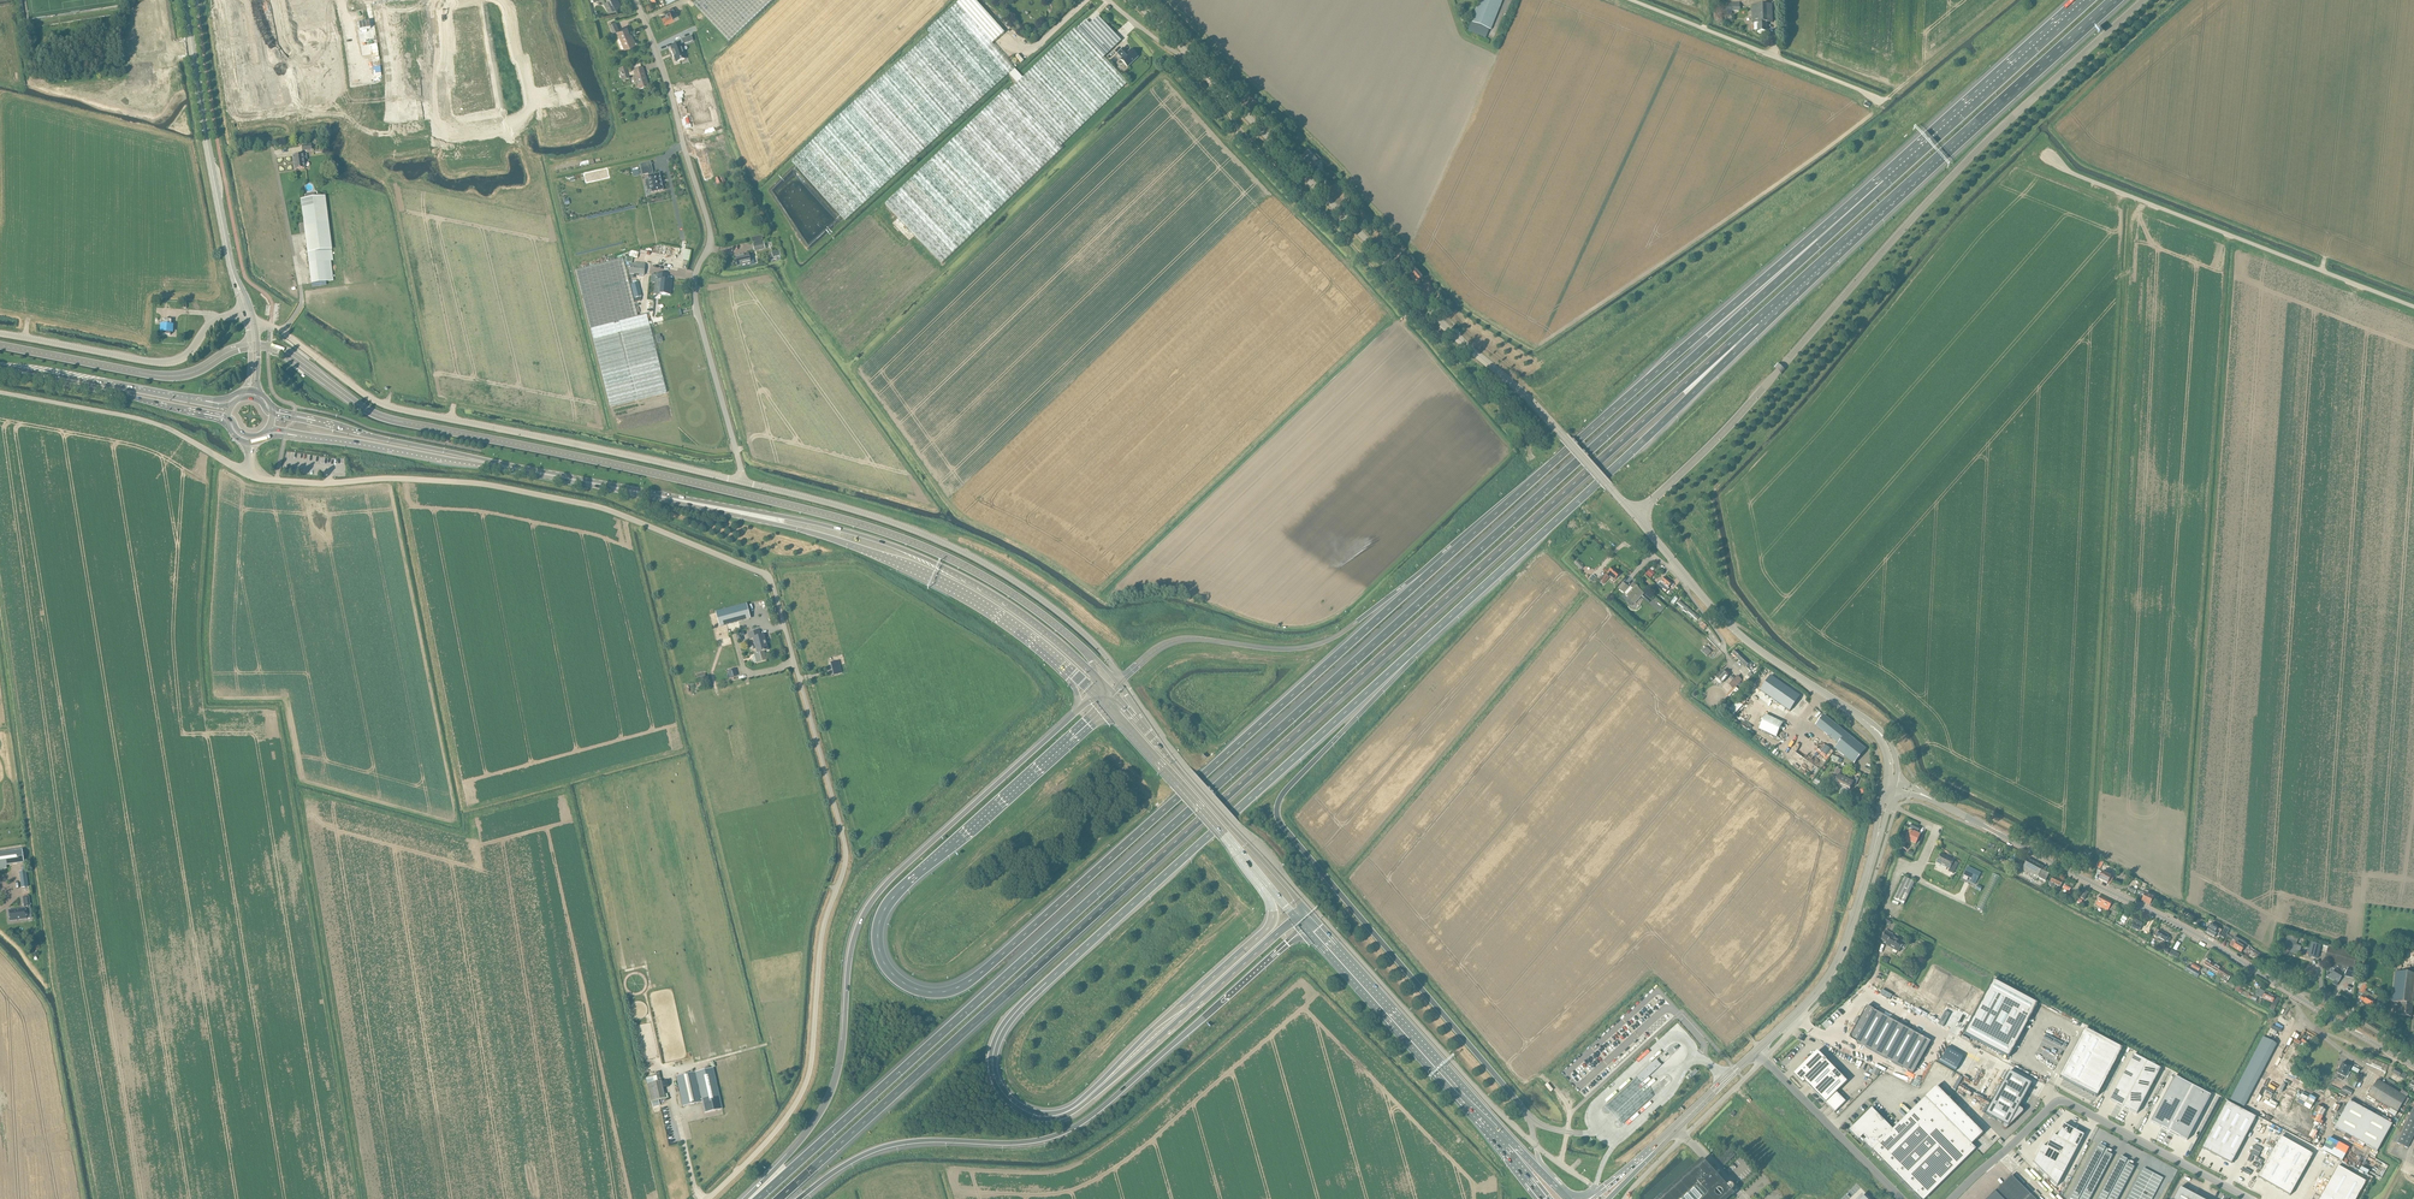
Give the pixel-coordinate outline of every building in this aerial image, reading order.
[(229,1),(230,1),(231,8),(236,8),(237,11),(244,10),(244,6),(245,6),(244,0),(235,0),(229,1)] [(616,0),(606,0),(606,1),(603,2),(608,12),(612,10),(621,6),(618,0),(616,0)] [(1008,75),(1014,69),(992,44),(1004,33),(974,0),(962,0),(928,30),(931,34),(828,127),(792,162),(845,221),(1008,75)] [(1502,0),(1480,0),(1471,22),(1467,32),(1485,39),(1489,30),(1490,30),(1502,0)] [(1736,5),(1730,5),(1731,11),(1740,10),(1740,3),(1736,3),(1736,5)] [(1767,32),(1767,23),(1772,22),(1772,5),(1752,6),(1753,23),(1757,23),(1757,32),(1767,32)] [(323,7),(314,10),(319,24),(327,21),(323,7)] [(314,10),(306,12),(311,26),(319,24),(314,10)] [(665,23),(674,18),(670,11),(664,13),(665,15),(661,16),(665,23)] [(299,15),(298,15),(303,29),(311,26),(306,12),(307,15),(300,17),(299,15)] [(246,15),(231,17),(233,24),(247,22),(246,15)] [(290,17),(295,31),(303,29),(298,15),(290,17)] [(993,104),(885,205),(905,226),(942,264),(982,226),(1003,205),(1062,149),(1060,147),(1127,83),(1104,58),(1103,58),(1121,41),(1116,36),(1104,24),(1098,17),(1090,25),(1086,21),(1079,27),(1077,30),(1075,28),(1023,78),(1017,84),(1008,92),(1006,90),(1003,93),(992,103),(993,104)] [(613,31),(619,29),(615,21),(609,24),(613,31)] [(247,22),(233,24),(234,31),(248,29),(247,22)] [(631,38),(626,27),(617,31),(624,48),(635,44),(632,37),(631,38)] [(248,29),(234,31),(235,37),(234,38),(249,35),(248,29)] [(249,35),(234,38),(235,45),(241,44),(242,48),(249,46),(247,36),(249,36),(249,35)] [(670,48),(671,53),(673,58),(676,64),(685,60),(679,46),(683,44),(681,40),(673,43),(674,47),(670,48)] [(334,41),(326,42),(327,57),(336,56),(334,41)] [(326,42),(317,43),(319,58),(327,57),(326,42)] [(317,43),(309,44),(311,59),(319,58),(317,43)] [(309,44),(301,45),(302,59),(311,59),(309,44)] [(1123,47),(1116,54),(1121,59),(1120,60),(1127,68),(1128,68),(1139,58),(1131,49),(1128,52),(1123,47)] [(242,53),(237,54),(238,61),(253,58),(252,58),(252,56),(252,54),(251,51),(250,52),(249,48),(242,49),(242,53)] [(253,58),(238,61),(239,61),(240,68),(254,65),(253,58)] [(254,65),(240,68),(241,74),(255,72),(254,65)] [(621,82),(630,80),(626,68),(618,71),(621,82)] [(638,91),(647,88),(642,69),(633,72),(638,91)] [(1015,69),(1009,74),(1017,83),(1022,78),(1015,69)] [(255,72),(241,74),(242,81),(256,79),(255,72)] [(707,78),(695,81),(696,88),(709,84),(707,78)] [(336,79),(332,81),(337,91),(341,89),(336,79)] [(332,81),(328,82),(333,93),(337,91),(332,81)] [(328,82),(324,84),(329,95),(333,93),(328,82)] [(250,89),(244,90),(245,97),(244,97),(244,98),(260,95),(258,88),(257,88),(256,83),(249,84),(250,89)] [(324,84),(320,86),(325,96),(329,95),(324,84)] [(320,86),(316,88),(320,98),(325,96),(320,86)] [(260,95),(244,98),(246,105),(254,104),(254,106),(261,105),(260,95)] [(698,96),(688,98),(689,104),(688,105),(689,110),(691,110),(692,116),(703,113),(701,107),(705,106),(703,98),(699,99),(698,96)] [(1275,134),(1278,131),(1282,127),(1265,110),(1258,117),(1275,134)] [(708,148),(706,148),(712,166),(721,163),(718,153),(722,152),(718,140),(707,143),(708,148)] [(1314,155),(1310,151),(1308,153),(1304,156),(1302,158),(1312,169),(1314,167),(1318,163),(1321,160),(1315,154),(1314,155)] [(295,170),(305,169),(304,160),(307,160),(306,154),(293,156),(295,170)] [(651,167),(641,169),(642,176),(648,174),(649,176),(647,177),(648,179),(650,190),(650,191),(651,193),(663,191),(659,174),(652,175),(651,173),(652,173),(651,167)] [(605,170),(582,175),(584,183),(607,177),(605,170)] [(333,261),(325,196),(300,199),(303,224),(300,224),(301,232),(301,233),(304,233),(311,284),(333,281),(331,261),(333,261)] [(754,252),(766,249),(764,242),(753,244),(754,252)] [(750,258),(749,254),(735,257),(737,265),(737,267),(751,263),(751,265),(754,264),(753,257),(750,258)] [(622,259),(575,271),(590,328),(610,407),(666,393),(647,314),(637,317),(622,259)] [(644,276),(645,262),(631,261),(630,264),(629,274),(644,276)] [(1416,284),(1422,279),(1416,272),(1410,276),(1416,284)] [(654,284),(653,294),(659,294),(670,295),(671,281),(667,281),(667,275),(657,274),(657,276),(656,280),(656,284),(654,284)] [(641,297),(638,283),(631,285),(635,299),(641,297)] [(170,336),(171,321),(163,321),(162,335),(170,336)] [(1776,366),(1774,368),(1775,369),(1777,371),(1780,374),(1781,375),(1782,374),(1785,371),(1783,370),(1781,367),(1778,365),(1777,364),(1776,366)] [(1577,560),(1574,563),(1581,570),(1584,567),(1577,560)] [(1614,581),(1620,575),(1612,568),(1606,574),(1610,578),(1609,579),(1612,581),(1613,580),(1614,581)] [(1649,570),(1645,574),(1650,578),(1653,573),(1649,570)] [(1603,585),(1609,579),(1604,574),(1598,581),(1603,585)] [(1659,581),(1656,585),(1665,593),(1669,589),(1668,588),(1672,584),(1665,577),(1661,582),(1660,582),(1659,581)] [(1622,583),(1618,588),(1620,590),(1619,591),(1623,594),(1622,595),(1630,602),(1634,605),(1644,594),(1640,591),(1632,584),(1629,587),(1625,584),(1624,585),(1622,583)] [(1696,615),(1679,601),(1677,604),(1683,609),(1682,610),(1686,613),(1687,613),(1697,621),(1699,618),(1696,615)] [(727,625),(751,619),(747,604),(716,612),(720,627),(727,625)] [(1703,631),(1707,627),(1701,621),(1698,625),(1700,626),(1699,627),(1703,631)] [(749,634),(748,634),(749,640),(753,639),(757,653),(754,654),(755,657),(753,658),(753,659),(754,663),(755,664),(757,663),(757,664),(766,661),(764,652),(768,651),(764,635),(760,636),(759,631),(757,627),(751,629),(752,633),(749,634)] [(1703,647),(1700,651),(1707,657),(1711,652),(1705,647),(1704,648),(1703,647)] [(1748,670),(1752,666),(1736,649),(1732,654),(1748,670)] [(839,661),(830,663),(831,666),(833,675),(842,673),(840,665),(839,661)] [(736,669),(728,671),(730,678),(738,676),(736,669)] [(1725,674),(1723,671),(1716,678),(1722,684),(1728,677),(1728,676),(1730,674),(1727,672),(1725,674)] [(1735,678),(1732,675),(1729,678),(1732,681),(1728,685),(1734,690),(1736,688),(1742,681),(1737,676),(1735,678)] [(1770,677),(1760,691),(1790,712),(1800,697),(1801,697),(1770,676),(1770,677)] [(1734,690),(1728,697),(1731,699),(1739,691),(1736,688),(1734,690)] [(1766,715),(1759,729),(1777,737),(1783,723),(1766,715)] [(1853,765),(1866,750),(1824,715),(1815,726),(1838,745),(1834,749),(1836,750),(1853,765)] [(1823,744),(1819,750),(1829,757),(1833,751),(1823,744)] [(1837,769),(1831,782),(1834,784),(1842,788),(1848,776),(1841,773),(1842,771),(1837,769)] [(1842,788),(1839,794),(1845,797),(1848,791),(1849,792),(1852,784),(1856,786),(1859,779),(1855,777),(1853,783),(1851,782),(1851,781),(1852,779),(1852,778),(1848,776),(1842,788)] [(1909,830),(1905,839),(1907,840),(1909,841),(1911,842),(1914,843),(1914,844),(1916,844),(1920,836),(1918,835),(1909,830)] [(1905,839),(1901,848),(1907,850),(1911,842),(1909,841),(1907,840),(1905,839)] [(24,864),(22,850),(0,853),(0,870),(6,870),(6,866),(24,864)] [(1941,854),(1936,863),(1949,869),(1948,872),(1953,874),(1958,864),(1953,862),(1954,860),(1941,854)] [(2000,858),(1998,861),(2005,865),(2007,866),(2009,863),(2006,861),(2000,858)] [(2045,882),(2050,873),(2043,869),(2043,867),(2027,859),(2022,871),(2037,879),(2038,878),(2045,882)] [(1968,867),(1964,876),(1971,879),(1970,883),(1975,886),(1981,874),(1968,867)] [(2109,884),(2111,880),(2112,878),(2098,871),(2097,874),(2100,876),(2098,880),(2107,884),(2108,883),(2109,884)] [(1993,873),(1976,908),(1983,911),(2000,876),(1993,873)] [(2063,882),(2053,877),(2050,882),(2049,882),(2048,885),(2050,887),(2049,889),(2049,890),(2052,892),(2055,885),(2060,887),(2063,882)] [(1904,905),(1915,883),(1904,878),(1893,900),(1904,905)] [(2084,900),(2085,898),(2088,893),(2083,890),(2079,898),(2084,900)] [(2150,906),(2153,900),(2153,899),(2145,895),(2141,902),(2150,906)] [(2108,911),(2108,910),(2112,902),(2100,896),(2096,905),(2108,911)] [(26,919),(25,908),(8,910),(10,921),(26,919)] [(2133,923),(2131,927),(2139,931),(2141,927),(2140,926),(2133,923)] [(2208,929),(2206,933),(2214,938),(2216,934),(2219,936),(2220,934),(2221,932),(2222,931),(2211,925),(2210,927),(2209,927),(2208,929)] [(2170,942),(2171,939),(2171,937),(2168,936),(2156,930),(2153,936),(2158,938),(2157,940),(2159,941),(2160,940),(2165,942),(2166,942),(2168,943),(2170,942)] [(1886,931),(1881,939),(1887,943),(1886,945),(1898,953),(1904,943),(1892,936),(1893,935),(1886,931)] [(2299,955),(2300,952),(2301,948),(2296,946),(2299,938),(2287,935),(2283,947),(2290,950),(2289,952),(2299,955)] [(2233,941),(2229,946),(2233,948),(2241,953),(2244,947),(2245,947),(2246,945),(2246,944),(2238,939),(2235,937),(2233,940),(2233,941)] [(2310,948),(2308,956),(2318,959),(2321,945),(2315,944),(2311,943),(2310,948)] [(2357,971),(2353,970),(2357,954),(2329,946),(2325,962),(2338,966),(2336,971),(2335,971),(2334,971),(2330,979),(2334,982),(2333,984),(2337,987),(2343,976),(2344,976),(2355,979),(2357,971)] [(2260,963),(2263,958),(2258,955),(2255,960),(2260,963)] [(2216,975),(2220,968),(2207,960),(2202,966),(2216,975)] [(2188,965),(2185,970),(2191,974),(2194,969),(2191,967),(2188,965)] [(2220,968),(2216,975),(2217,975),(2221,977),(2220,979),(2226,983),(2231,975),(2220,968)] [(2413,991),(2413,975),(2395,972),(2392,1003),(2400,1004),(2399,1016),(2411,1018),(2413,991)] [(1993,980),(1963,1038),(2007,1060),(2008,1058),(2007,1058),(2019,1034),(2020,1034),(2023,1029),(2022,1028),(2034,1005),(2036,1005),(2037,1003),(1993,980)] [(2366,993),(2367,991),(2366,990),(2368,987),(2363,984),(2359,991),(2364,994),(2365,992),(2366,993)] [(2258,989),(2255,995),(2262,999),(2262,998),(2271,1002),(2271,1003),(2270,1005),(2268,1009),(2272,1010),(2273,1011),(2275,1007),(2279,999),(2278,998),(2274,996),(2265,992),(2258,989)] [(2371,1008),(2374,1001),(2367,997),(2363,994),(2360,1000),(2364,1002),(2363,1003),(2371,1008)] [(2252,996),(2249,995),(2248,998),(2251,1000),(2256,1002),(2259,1003),(2260,1001),(2259,999),(2258,999),(2258,997),(2253,995),(2252,996)] [(1923,1056),(1931,1042),(1867,1006),(1849,1038),(1913,1074),(1916,1069),(1923,1056)] [(2083,1029),(2058,1077),(2095,1097),(2121,1049),(2083,1029)] [(2263,1038),(2230,1100),(2244,1107),(2277,1045),(2263,1038)] [(1643,1040),(1611,1069),(1612,1070),(1644,1041),(1643,1040)] [(1817,1051),(1794,1075),(1803,1084),(1805,1082),(1826,1103),(1826,1104),(1835,1113),(1846,1102),(1837,1093),(1848,1082),(1827,1061),(1827,1060),(1817,1051)] [(2134,1055),(2110,1100),(2137,1114),(2160,1070),(2134,1055)] [(1923,1056),(1916,1069),(1923,1073),(1924,1072),(1930,1060),(1923,1056)] [(2386,1072),(2389,1066),(2369,1057),(2366,1064),(2386,1072)] [(1656,1061),(1637,1078),(1639,1086),(1661,1066),(1656,1061)] [(2345,1079),(2351,1068),(2342,1063),(2337,1074),(2338,1075),(2336,1078),(2341,1081),(2343,1078),(2345,1079)] [(713,1068),(695,1072),(704,1113),(722,1109),(713,1068)] [(2395,1068),(2392,1074),(2399,1077),(2402,1072),(2395,1068)] [(1695,1069),(1687,1077),(1689,1080),(1698,1072),(1695,1069)] [(2004,1128),(2005,1128),(2006,1128),(2006,1127),(2022,1111),(2022,1110),(2022,1108),(2021,1108),(2018,1106),(2030,1083),(2008,1071),(1985,1113),(2003,1122),(2002,1124),(2002,1126),(2002,1127),(2003,1127),(2004,1128)] [(694,1073),(676,1077),(683,1106),(701,1102),(694,1073)] [(2175,1077),(2151,1121),(2187,1141),(2211,1096),(2175,1077)] [(1653,1098),(1636,1079),(1605,1108),(1621,1126),(1653,1098)] [(2269,1079),(2259,1098),(2293,1116),(2303,1097),(2269,1079)] [(2397,1113),(2406,1098),(2377,1080),(2368,1096),(2397,1113)] [(659,1100),(664,1099),(665,1099),(661,1081),(647,1084),(651,1102),(659,1100)] [(1850,1131),(1859,1140),(1864,1135),(1867,1138),(1864,1141),(1920,1198),(1925,1198),(1976,1150),(1971,1145),(1983,1134),(1976,1128),(1936,1087),(1925,1098),(1892,1130),(1872,1109),(1855,1126),(1850,1131)] [(2343,1087),(2341,1091),(2350,1096),(2352,1093),(2343,1087)] [(2349,1101),(2334,1128),(2377,1152),(2392,1125),(2349,1101)] [(2227,1102),(2202,1149),(2231,1164),(2256,1117),(2227,1102)] [(2413,1135),(2413,1108),(2396,1143),(2407,1149),(2413,1135)] [(2063,1125),(2060,1131),(2071,1137),(2074,1130),(2063,1125)] [(2074,1130),(2071,1137),(2080,1142),(2084,1136),(2074,1130)] [(2053,1135),(2052,1135),(2067,1143),(2071,1137),(2060,1131),(2057,1137),(2053,1135)] [(2052,1135),(2049,1142),(2064,1150),(2067,1143),(2052,1135)] [(2071,1137),(2067,1143),(2077,1149),(2080,1142),(2071,1137)] [(2262,1169),(2258,1177),(2271,1185),(2284,1192),(2290,1196),(2313,1155),(2281,1137),(2262,1169)] [(2042,1145),(2042,1146),(2060,1156),(2064,1150),(2049,1142),(2046,1148),(2042,1145)] [(2067,1143),(2064,1150),(2074,1155),(2077,1149),(2067,1143)] [(2071,1198),(2089,1198),(2112,1155),(2110,1154),(2112,1151),(2099,1145),(2097,1149),(2071,1198)] [(2042,1146),(2037,1154),(2056,1164),(2056,1163),(2060,1156),(2042,1146)] [(1727,1148),(1726,1149),(1719,1156),(1719,1155),(1717,1157),(1716,1158),(1723,1165),(1734,1156),(1729,1150),(1727,1148)] [(2064,1150),(2060,1156),(2070,1161),(2074,1155),(2064,1150)] [(2037,1154),(2032,1163),(2048,1179),(2053,1169),(2056,1164),(2037,1154)] [(2060,1156),(2056,1163),(2066,1168),(2070,1161),(2060,1156)] [(2099,1198),(2117,1198),(2134,1167),(2132,1166),(2134,1164),(2121,1157),(2120,1158),(2099,1198)] [(2056,1164),(2053,1169),(2063,1174),(2066,1168),(2056,1163),(2056,1164)] [(1714,1177),(1702,1164),(1700,1166),(1698,1167),(1662,1198),(1664,1198),(1667,1197),(1666,1196),(1667,1196),(1670,1194),(1670,1193),(1670,1194),(1673,1191),(1673,1190),(1673,1191),(1676,1188),(1676,1187),(1677,1188),(1680,1185),(1679,1185),(1680,1185),(1683,1182),(1682,1182),(1683,1182),(1686,1179),(1689,1176),(1692,1174),(1692,1173),(1693,1173),(1696,1171),(1695,1170),(1696,1170),(1699,1168),(1699,1167),(1699,1168),(1701,1166),(1709,1176),(1708,1177),(1708,1178),(1709,1179),(1710,1179),(1717,1186),(1718,1185),(1721,1189),(1723,1188),(1726,1191),(1717,1198),(1718,1198),(1720,1198),(1734,1198),(1714,1177)] [(1714,1198),(1715,1198),(1717,1198),(1726,1191),(1723,1188),(1721,1189),(1718,1185),(1717,1186),(1710,1179),(1709,1179),(1708,1178),(1708,1177),(1709,1176),(1701,1166),(1699,1168),(1699,1167),(1699,1168),(1696,1170),(1695,1170),(1696,1171),(1693,1173),(1692,1173),(1692,1174),(1689,1176),(1686,1179),(1683,1182),(1682,1182),(1683,1182),(1680,1185),(1679,1185),(1680,1185),(1677,1188),(1676,1187),(1676,1188),(1673,1191),(1673,1190),(1673,1191),(1670,1194),(1670,1193),(1670,1194),(1667,1196),(1666,1196),(1667,1197),(1664,1198),(1713,1198),(1714,1198)] [(2319,1198),(2356,1198),(2366,1182),(2337,1166),(2319,1198)] [(2053,1169),(2048,1179),(2056,1187),(2063,1174),(2053,1169)] [(2128,1198),(2152,1198),(2163,1179),(2144,1169),(2128,1198)] [(2012,1177),(1990,1198),(2035,1198),(2012,1177)] [(2180,1188),(2174,1198),(2200,1198),(2180,1188)] [(2031,1195),(2035,1198),(2037,1198),(2040,1196),(2035,1191),(2031,1195)]
